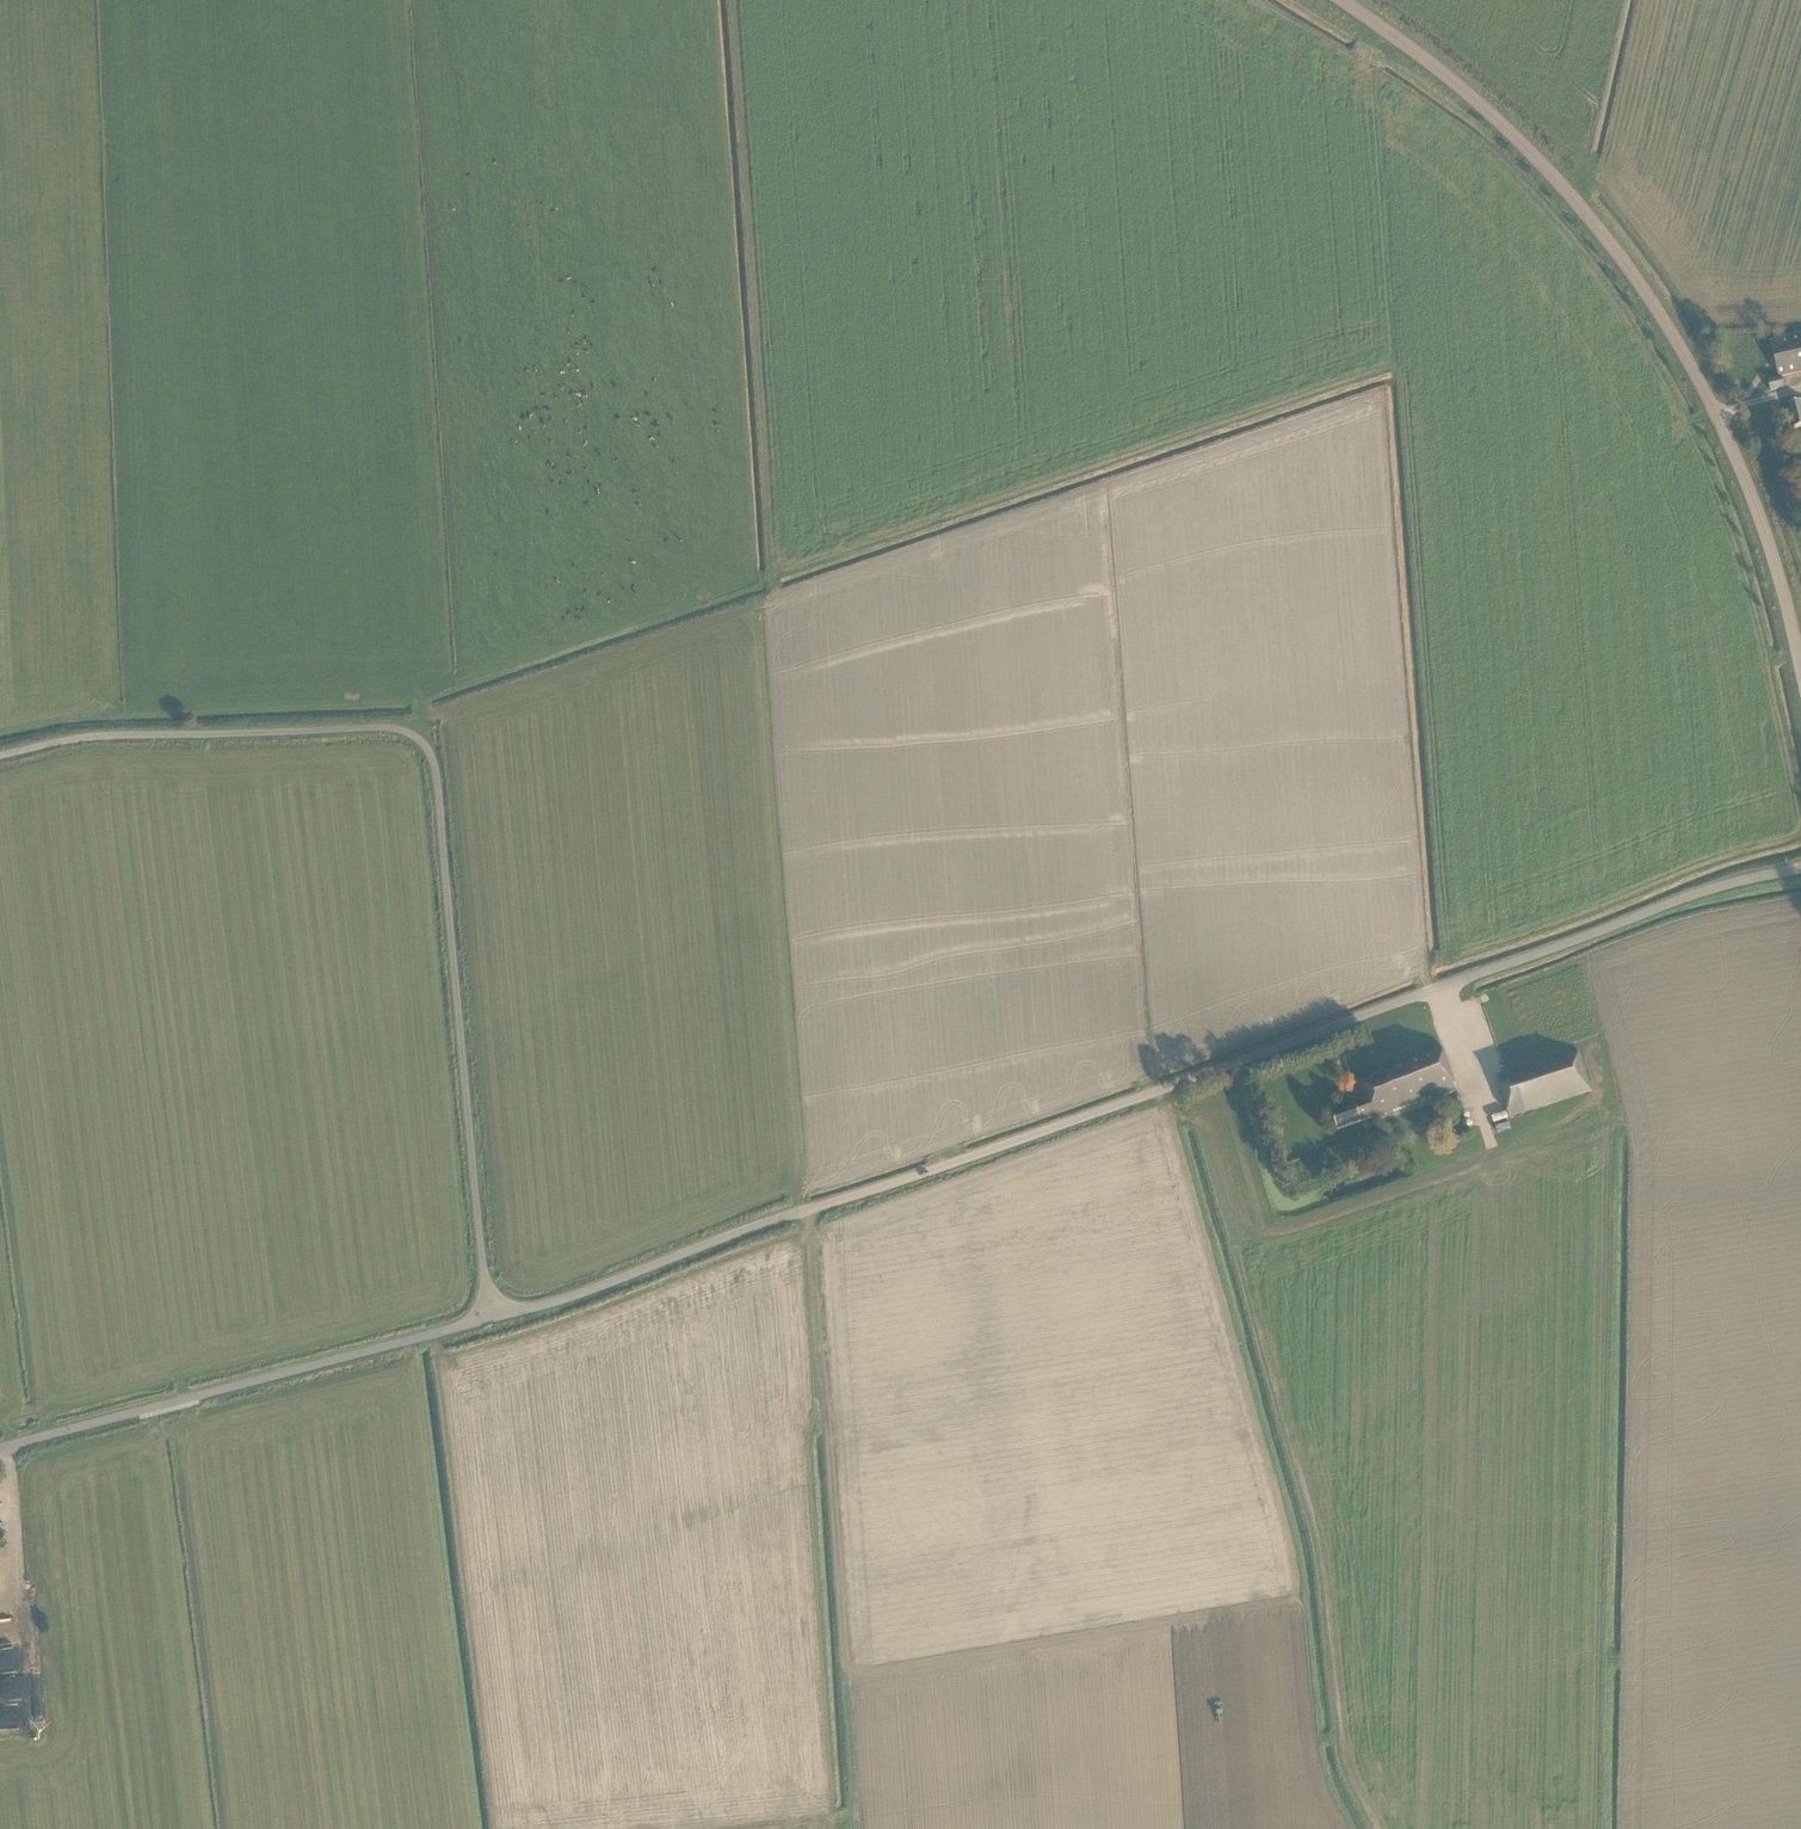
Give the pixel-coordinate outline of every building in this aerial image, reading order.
[(1770,341),(1779,377),(1800,372),(1800,333),(1770,341)] [(1784,388),(1782,377),(1768,380),(1771,391),(1784,388)] [(1789,404),(1795,428),(1800,426),(1800,401),(1789,404)] [(1457,1092),(1441,1046),(1355,1076),(1362,1098),(1330,1109),(1337,1128),(1376,1115),(1378,1119),(1457,1092)] [(1590,1091),(1577,1050),(1496,1076),(1510,1117),(1537,1108),(1590,1091)] [(1507,1112),(1493,1117),(1496,1124),(1510,1119),(1507,1112)] [(51,1603),(48,1593),(40,1595),(43,1605),(51,1603)] [(0,1682),(0,1705),(11,1704),(10,1694),(5,1694),(5,1681),(0,1682)]
